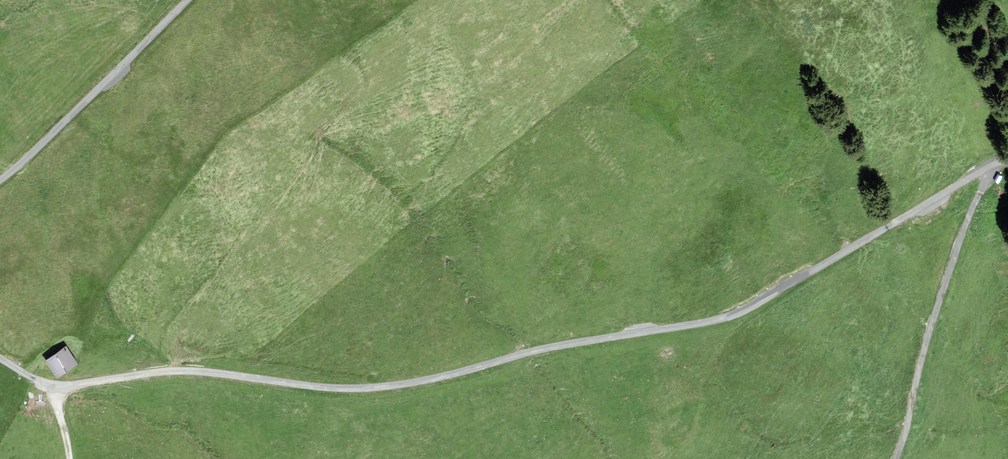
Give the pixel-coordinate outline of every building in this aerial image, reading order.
[(63,346),(41,360),(53,378),(75,364),(63,346)]
